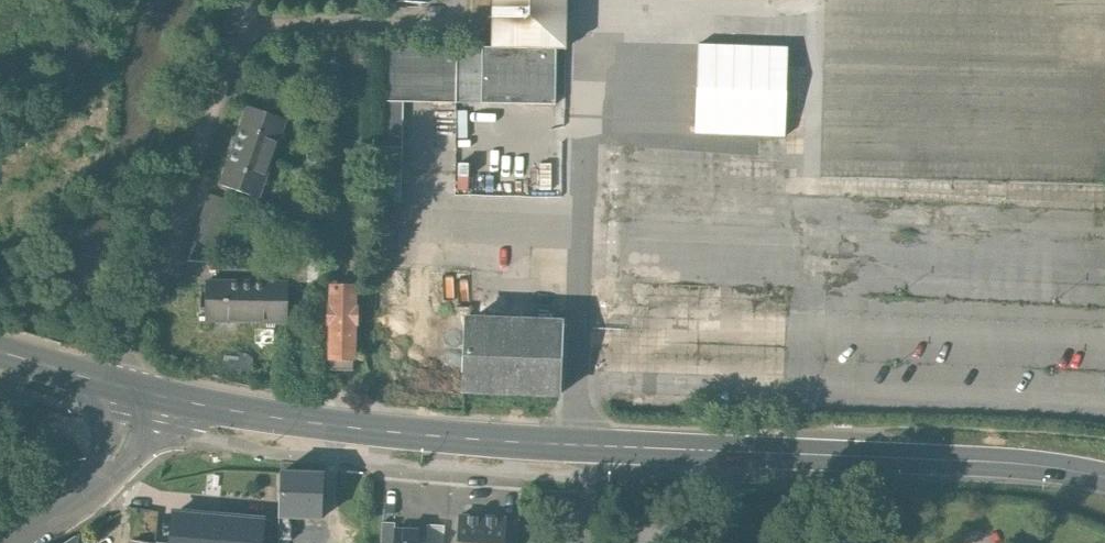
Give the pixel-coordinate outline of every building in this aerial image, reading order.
[(557,0),(482,0),(480,52),(548,51),(555,51),(557,0)] [(550,108),(548,51),(480,52),(376,47),(373,172),(386,172),(384,204),(399,204),(404,104),(550,108)] [(259,201),(285,122),(243,109),(217,187),(259,201)] [(228,203),(207,197),(188,258),(209,265),(228,203)] [(306,286),(306,258),(294,258),(294,287),(306,286)] [(204,284),(203,324),(285,326),(286,286),(204,284)] [(323,370),(353,371),(354,293),(324,293),(323,370)] [(560,397),(562,328),(469,324),(458,323),(454,391),(560,397)] [(324,524),(326,479),(280,477),(278,522),(324,524)] [(217,521),(171,518),(169,542),(216,542),(217,521)] [(487,521),(463,520),(463,542),(486,542),(487,521)] [(265,525),(217,521),(216,542),(263,542),(265,525)] [(510,522),(487,521),(486,542),(510,542),(510,522)] [(432,528),(394,528),(394,542),(432,542),(432,528)]
